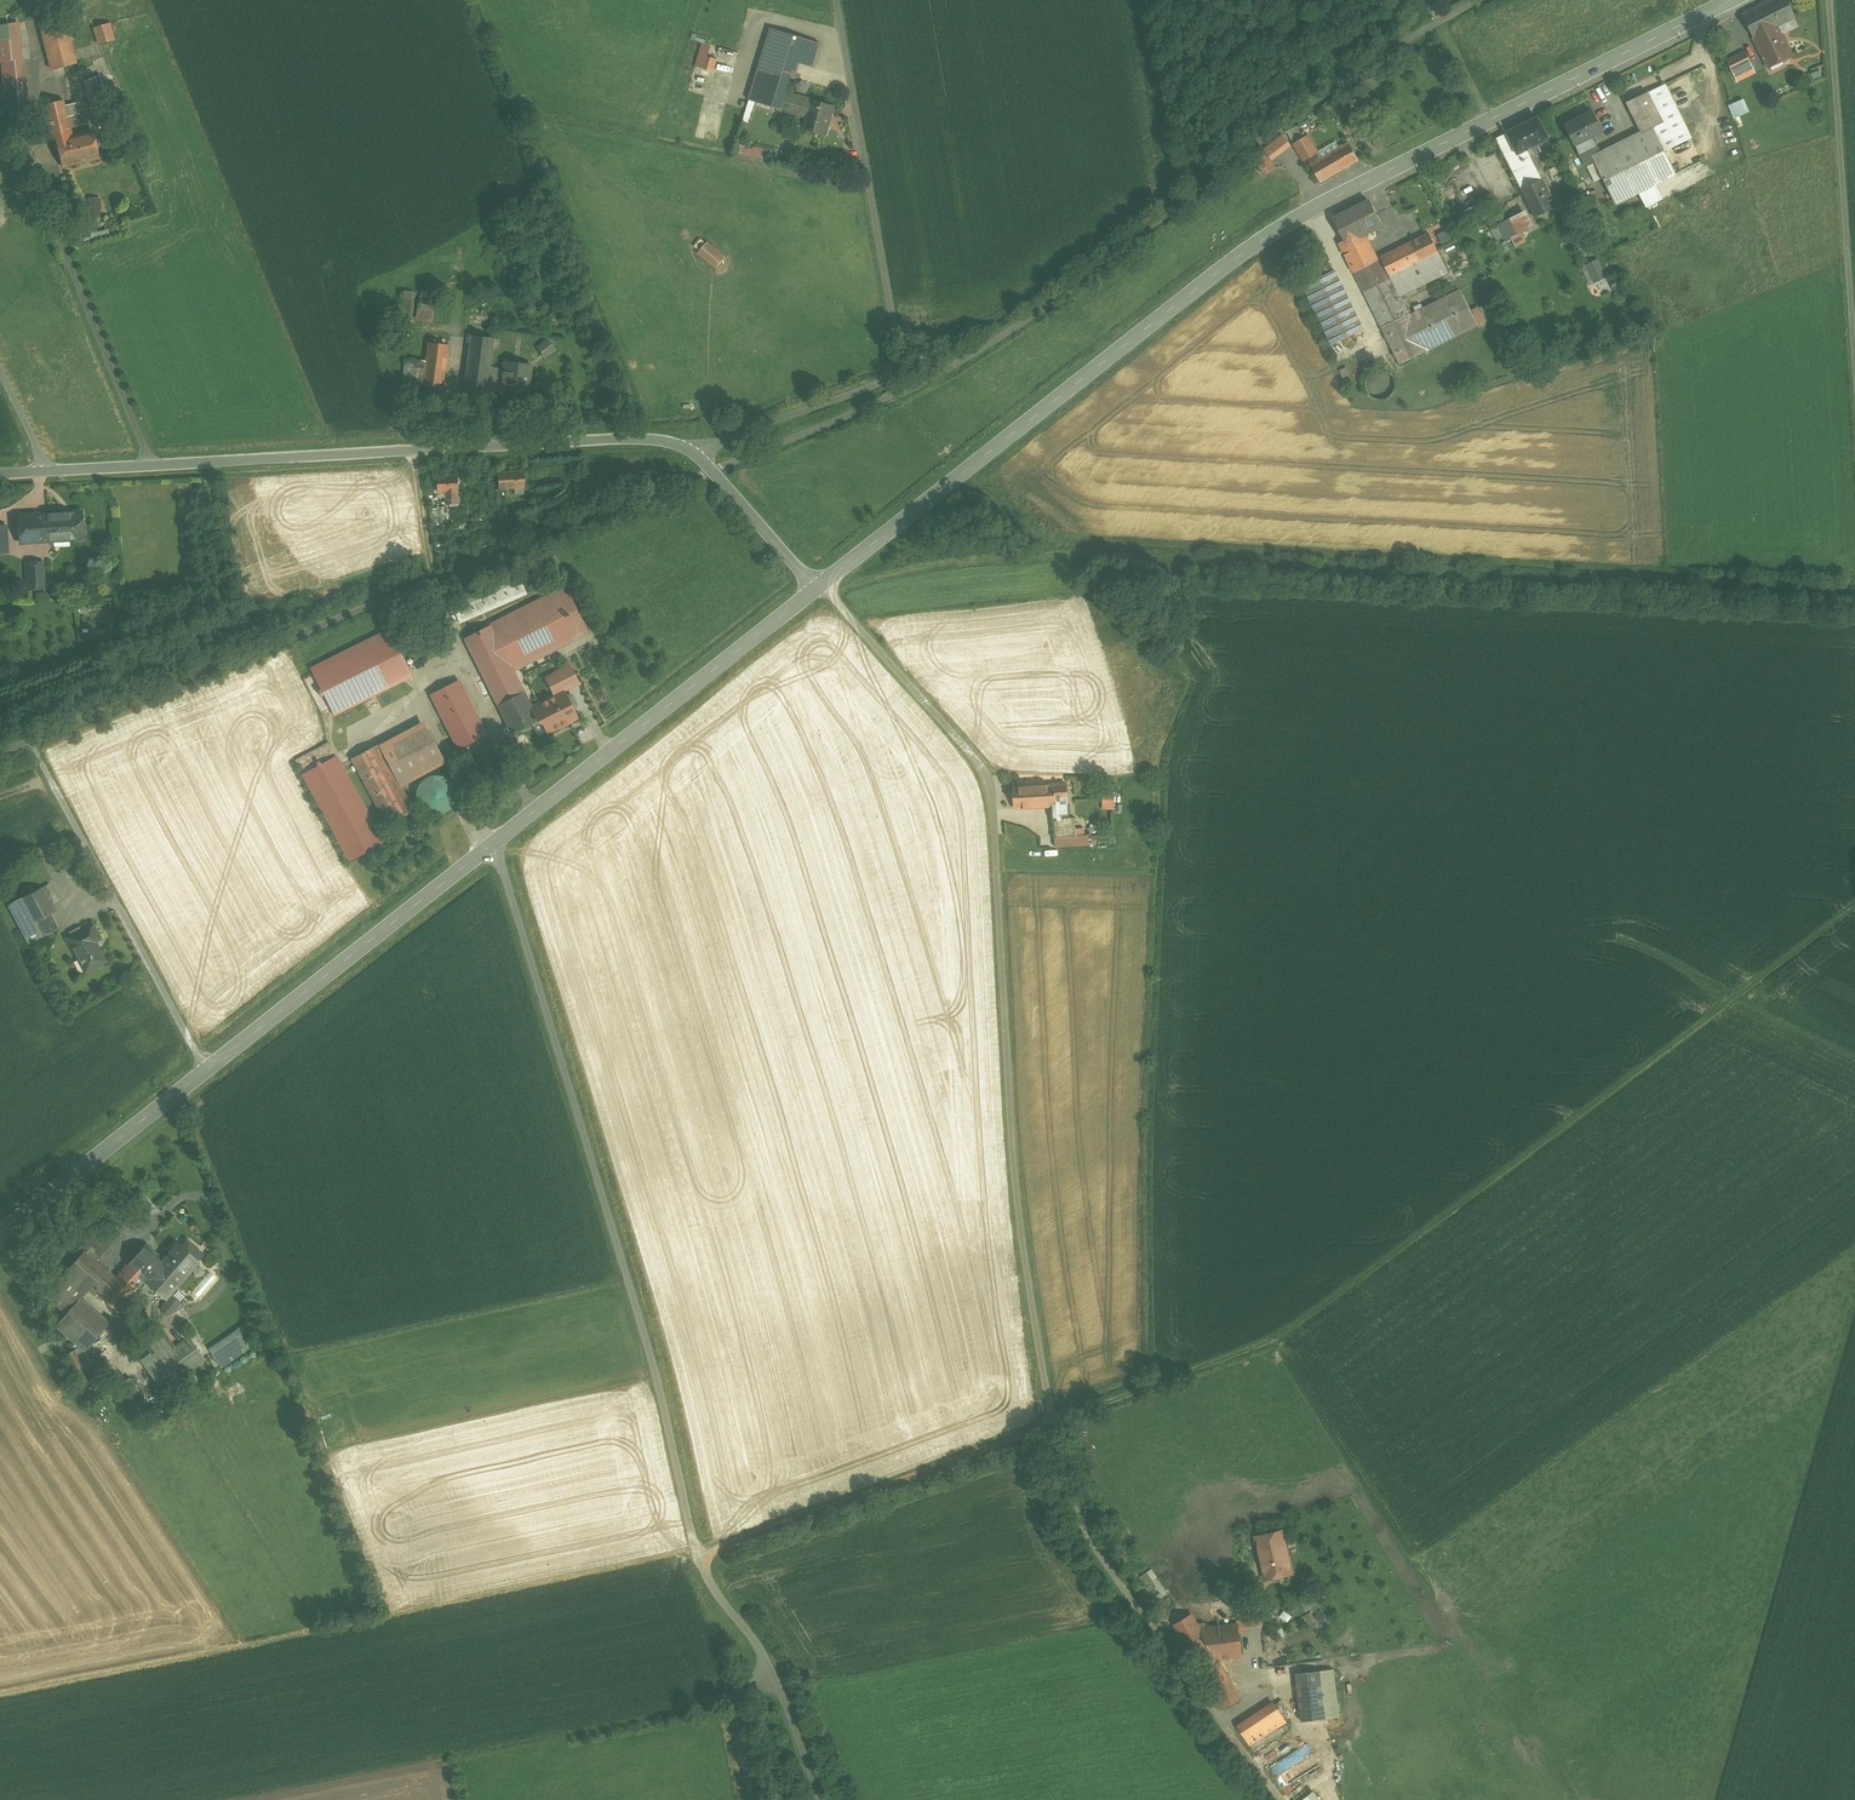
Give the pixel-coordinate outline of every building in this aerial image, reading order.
[(1743,15),(1754,38),(1755,38),(1769,67),(1793,55),(1783,35),(1782,34),(1778,26),(1796,17),(1787,0),(1773,0),(1743,15)] [(0,25),(0,63),(1,63),(5,111),(30,109),(20,22),(0,25)] [(110,24),(95,28),(100,44),(114,40),(110,24)] [(51,71),(78,63),(68,28),(41,36),(51,71)] [(821,43),(771,28),(750,100),(781,109),(784,101),(786,93),(791,77),(795,79),(800,63),(814,67),(821,43)] [(1746,52),(1727,61),(1738,81),(1756,72),(1746,52)] [(718,59),(707,56),(703,69),(714,72),(716,66),(716,65),(718,59)] [(97,76),(83,82),(95,128),(110,124),(97,76)] [(1664,86),(1627,104),(1642,134),(1594,158),(1596,163),(1617,205),(1676,175),(1665,153),(1691,140),(1664,86)] [(1358,90),(1347,96),(1351,104),(1362,98),(1358,90)] [(834,106),(813,100),(813,101),(786,93),(784,101),(811,109),(805,129),(826,135),(834,106)] [(1748,98),(1731,105),(1737,118),(1753,112),(1748,98)] [(64,100),(43,105),(52,144),(56,143),(63,168),(100,159),(93,130),(72,135),(68,117),(80,114),(77,102),(65,105),(64,100)] [(1593,114),(1565,127),(1575,147),(1576,147),(1587,168),(1596,163),(1594,158),(1588,147),(1593,144),(1591,139),(1603,133),(1593,114)] [(1538,117),(1507,133),(1496,139),(1536,218),(1557,207),(1528,150),(1549,139),(1538,117)] [(1318,152),(1309,136),(1294,144),(1304,161),(1308,159),(1319,152),(1318,152)] [(1336,142),(1318,152),(1319,152),(1308,159),(1321,182),(1359,160),(1349,143),(1340,148),(1336,142)] [(769,151),(747,145),(745,153),(767,159),(769,151)] [(1262,151),(1251,160),(1254,164),(1266,156),(1262,151)] [(1254,164),(1254,165),(1263,177),(1275,168),(1266,155),(1266,156),(1254,164)] [(101,198),(88,198),(88,218),(101,218),(101,198)] [(1370,201),(1335,220),(1345,240),(1340,243),(1355,272),(1378,260),(1363,232),(1371,229),(1372,231),(1383,226),(1370,201)] [(108,227),(111,235),(122,230),(119,222),(108,227)] [(1441,234),(1446,246),(1456,241),(1451,229),(1441,234)] [(1430,234),(1412,243),(1421,262),(1439,252),(1430,234)] [(1523,234),(1516,237),(1518,244),(1526,240),(1523,234)] [(699,251),(719,270),(730,258),(711,239),(699,251)] [(1412,243),(1381,258),(1390,277),(1421,262),(1412,243)] [(1421,262),(1390,277),(1381,258),(1378,260),(1355,272),(1401,364),(1478,325),(1461,290),(1411,315),(1401,296),(1449,272),(1439,252),(1421,262)] [(1328,256),(1306,267),(1313,282),(1336,271),(1328,256)] [(1611,277),(1602,258),(1584,266),(1593,285),(1611,277)] [(1313,282),(1304,286),(1333,344),(1364,329),(1336,271),(1313,282)] [(415,292),(406,291),(403,315),(411,316),(415,292)] [(435,301),(421,299),(419,309),(434,311),(435,301)] [(411,319),(400,319),(398,342),(408,343),(411,319)] [(494,338),(471,335),(464,391),(487,394),(489,377),(494,338)] [(549,358),(559,349),(550,338),(539,347),(549,358)] [(448,345),(429,342),(426,363),(423,386),(443,388),(448,345)] [(426,363),(406,360),(403,383),(423,386),(426,363)] [(532,365),(506,362),(504,379),(489,377),(488,389),(502,391),(502,395),(527,399),(532,365)] [(1395,390),(1396,385),(1395,379),(1391,374),(1387,371),(1381,370),(1376,372),(1371,375),(1368,380),(1367,385),(1368,391),(1371,395),(1376,399),(1382,399),(1387,398),(1392,395),(1395,390)] [(524,474),(499,475),(500,491),(525,490),(524,474)] [(458,476),(437,477),(438,495),(447,494),(458,494),(459,493),(458,476)] [(458,494),(447,494),(448,506),(459,506),(458,494)] [(82,512),(19,516),(21,542),(84,538),(82,512)] [(43,562),(27,563),(29,589),(39,588),(38,581),(39,580),(43,580),(44,580),(43,562)] [(566,587),(465,638),(512,731),(537,719),(532,708),(513,670),(589,632),(566,587)] [(386,627),(307,665),(330,716),(411,677),(386,627)] [(570,666),(555,673),(558,679),(558,680),(564,691),(579,683),(570,666)] [(558,680),(549,684),(554,695),(545,699),(546,701),(532,708),(537,719),(538,721),(543,722),(548,732),(559,726),(561,727),(572,721),(573,719),(577,717),(572,708),(575,706),(576,704),(572,696),(570,695),(567,697),(564,691),(558,680)] [(457,682),(430,695),(443,722),(450,719),(464,745),(484,735),(457,682)] [(427,729),(383,753),(401,786),(445,762),(427,729)] [(379,745),(353,759),(387,824),(413,810),(401,786),(383,753),(379,745)] [(385,843),(337,755),(301,775),(349,862),(385,843)] [(420,783),(417,789),(416,796),(417,802),(420,808),(425,812),(431,815),(438,815),(444,814),(450,810),(454,805),(456,798),(456,792),(453,785),(449,780),(443,777),(437,775),(430,776),(424,779),(420,783)] [(1057,786),(1016,788),(1017,809),(1055,808),(1058,808),(1058,807),(1058,797),(1057,786)] [(1069,797),(1069,786),(1057,786),(1058,797),(1069,797)] [(1118,810),(1120,800),(1107,798),(1106,809),(1118,810)] [(1070,815),(1069,806),(1058,807),(1058,808),(1055,808),(1055,816),(1070,815)] [(1077,820),(1056,820),(1056,840),(1078,839),(1077,820)] [(58,840),(41,848),(46,860),(64,852),(58,840)] [(42,888),(10,904),(31,943),(58,929),(50,914),(55,912),(51,905),(59,901),(50,883),(42,888)] [(93,924),(68,938),(86,972),(106,961),(95,942),(101,939),(93,924)] [(164,1261),(145,1245),(116,1279),(96,1262),(120,1235),(105,1222),(75,1255),(78,1258),(47,1295),(68,1313),(82,1298),(90,1288),(117,1311),(136,1289),(138,1290),(146,1281),(164,1261)] [(164,1261),(146,1281),(166,1299),(198,1261),(179,1244),(164,1261)] [(110,1322),(82,1298),(68,1313),(57,1326),(76,1343),(85,1351),(110,1322)] [(181,1299),(171,1309),(176,1313),(186,1303),(181,1299)] [(212,1347),(225,1367),(261,1342),(247,1323),(212,1347)] [(190,1338),(175,1349),(160,1327),(151,1333),(147,1326),(142,1330),(143,1332),(139,1334),(155,1356),(144,1363),(162,1388),(204,1358),(190,1338)] [(85,1351),(76,1343),(73,1345),(76,1349),(66,1355),(82,1384),(108,1369),(98,1355),(90,1360),(84,1351),(85,1351)] [(146,1395),(137,1401),(144,1414),(154,1408),(146,1395)] [(1283,1531),(1257,1537),(1266,1579),(1292,1573),(1283,1531)] [(1156,1568),(1144,1576),(1158,1597),(1169,1590),(1156,1568)] [(1259,1611),(1245,1613),(1247,1632),(1262,1630),(1259,1611)] [(1245,1613),(1236,1614),(1238,1624),(1239,1633),(1247,1632),(1245,1613)] [(1201,1629),(1192,1614),(1175,1624),(1203,1673),(1204,1673),(1214,1689),(1230,1679),(1218,1658),(1201,1629)] [(1238,1624),(1201,1629),(1218,1658),(1242,1656),(1239,1633),(1238,1624)] [(1334,1669),(1321,1671),(1326,1719),(1339,1717),(1334,1669)] [(1321,1671),(1296,1673),(1302,1722),(1326,1719),(1321,1671)] [(1230,1679),(1214,1689),(1225,1709),(1242,1699),(1230,1679)] [(1283,1700),(1271,1708),(1273,1711),(1278,1708),(1284,1717),(1291,1712),(1283,1700)] [(1273,1711),(1259,1720),(1255,1714),(1238,1726),(1238,1725),(1237,1725),(1255,1752),(1282,1734),(1278,1727),(1287,1721),(1284,1717),(1278,1708),(1273,1711)] [(1273,1767),(1284,1786),(1322,1764),(1310,1744),(1279,1762),(1280,1763),(1273,1767)] [(1305,1799),(1329,1799),(1321,1789),(1305,1799)]
